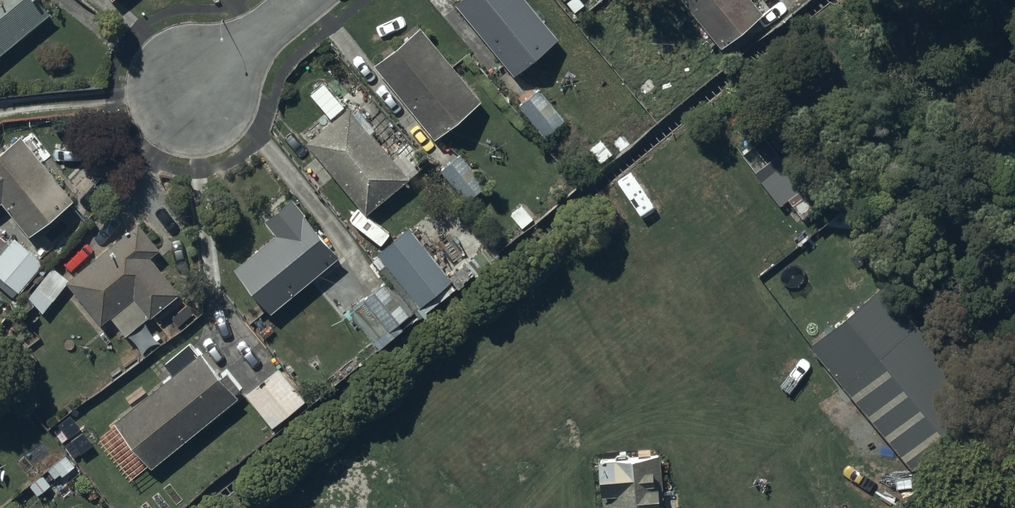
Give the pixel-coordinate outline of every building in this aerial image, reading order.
[(51,16),(38,0),(0,0),(0,58),(51,16)] [(511,71),(557,35),(529,0),(454,0),(511,71)] [(573,14),(590,0),(562,0),(573,14)] [(723,43),(762,9),(754,0),(686,0),(723,43)] [(419,22),(371,61),(432,136),(480,97),(419,22)] [(538,83),(518,98),(544,132),(564,116),(538,83)] [(350,101),(308,137),(367,209),(410,170),(350,101)] [(0,144),(0,195),(1,194),(29,231),(73,196),(20,128),(0,144)] [(443,164),(438,168),(465,199),(486,181),(459,150),(456,153),(450,147),(438,158),(443,164)] [(277,230),(233,264),(271,308),(339,252),(293,192),(265,214),(277,230)] [(138,216),(65,276),(99,319),(109,311),(125,330),(179,286),(149,251),(160,242),(138,216)] [(375,249),(418,302),(450,276),(408,223),(375,249)] [(0,251),(0,275),(15,288),(41,259),(14,235),(0,251)] [(884,281),(806,342),(910,467),(985,408),(884,281)] [(171,370),(112,416),(149,463),(238,393),(234,389),(218,368),(190,333),(160,356),(171,370)] [(278,362),(245,387),(270,420),(303,395),(278,362)] [(596,452),(600,507),(664,507),(660,447),(596,452)]
